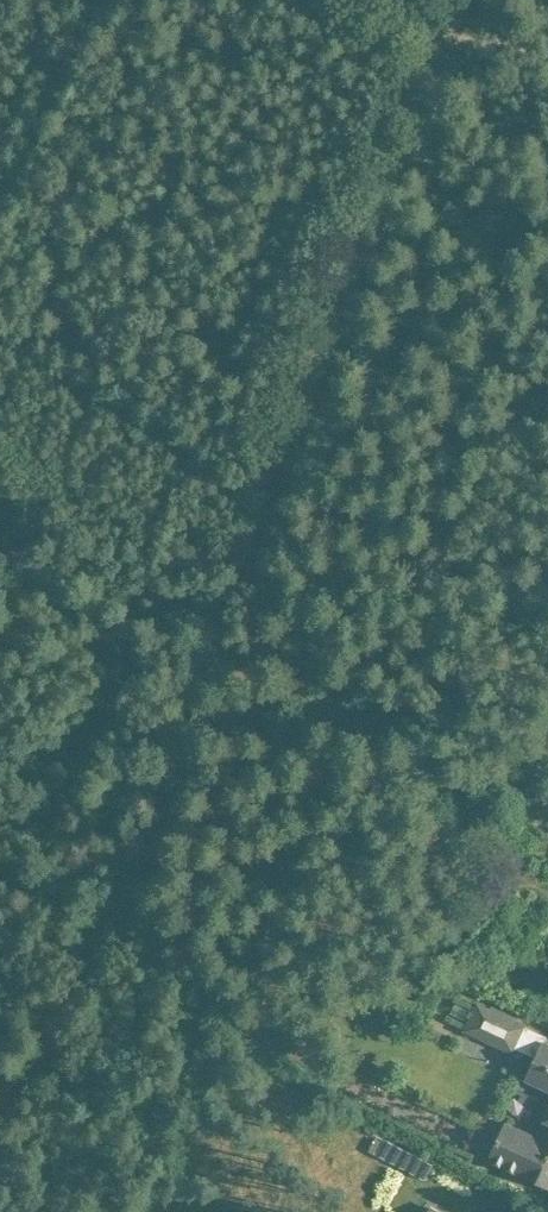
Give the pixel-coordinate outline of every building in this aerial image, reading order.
[(535,1055),(523,1081),(547,1092),(547,1044),(543,1042),(546,1036),(526,1026),(527,1024),(515,1018),(516,1016),(491,1004),(490,1007),(477,1001),(472,1010),(456,1003),(452,1013),(468,1020),(463,1031),(514,1054),(518,1046),(535,1055)] [(537,1138),(504,1123),(487,1160),(547,1188),(547,1114),(537,1138)]
